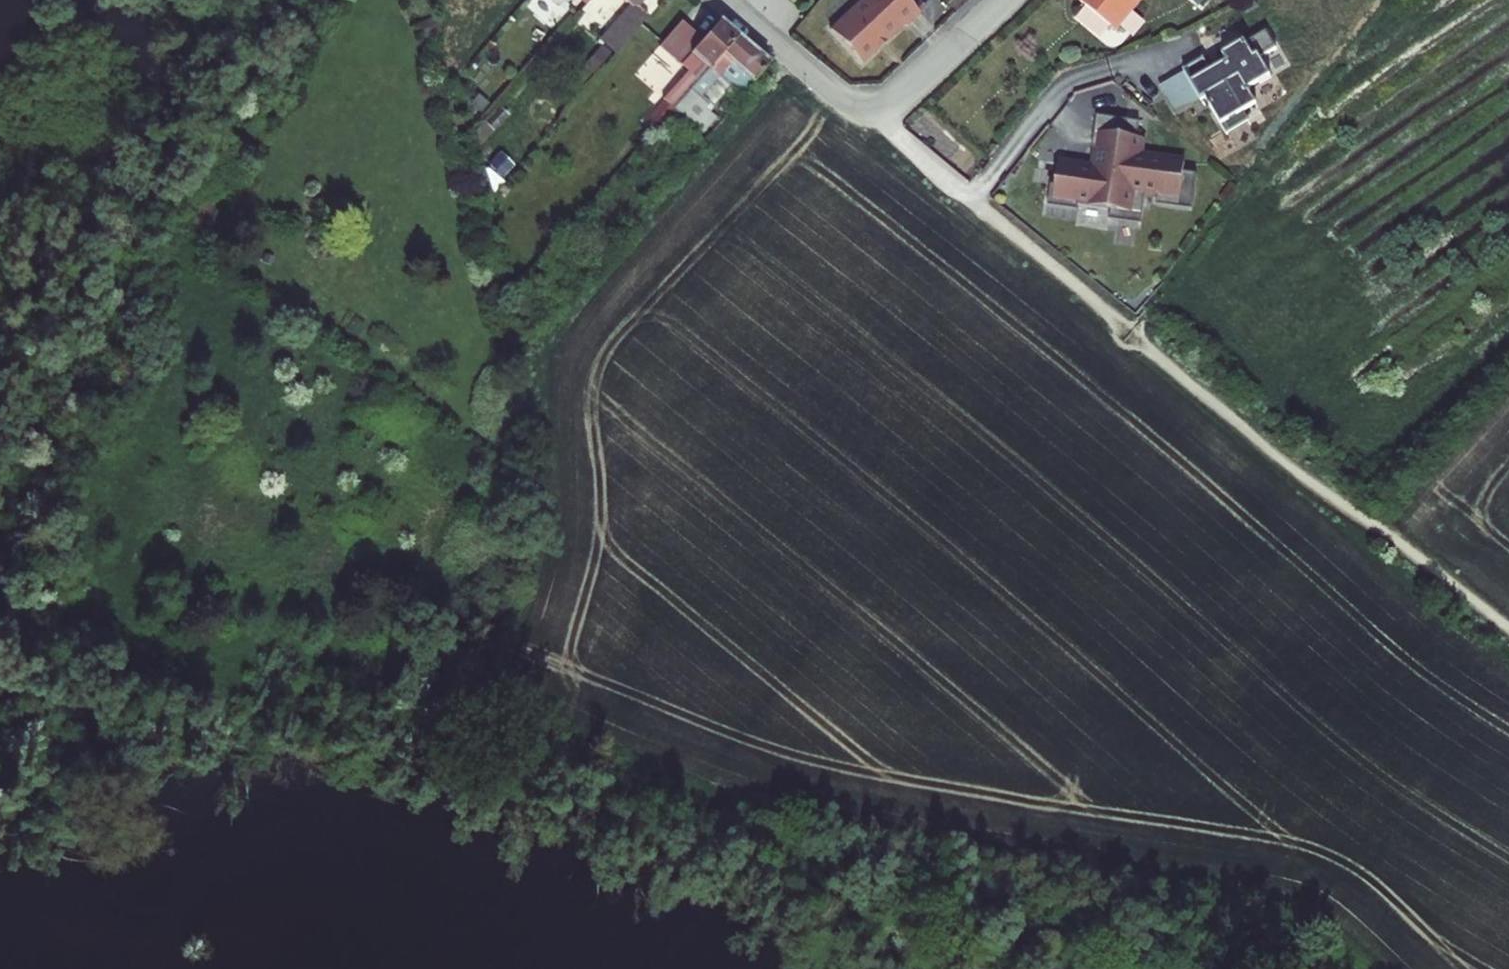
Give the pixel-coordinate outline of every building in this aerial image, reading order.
[(631,6),(602,41),(617,54),(649,17),(637,6),(643,0),(624,0),(631,6)] [(831,30),(862,62),(904,22),(907,25),(921,12),(909,0),(862,0),(831,30)] [(1116,30),(1141,0),(1081,0),(1116,30)] [(683,99),(737,36),(720,21),(703,40),(682,65),(688,71),(662,100),(663,102),(672,110),(683,99)] [(660,47),(682,65),(703,40),(682,22),(660,47)] [(1185,69),(1157,85),(1174,114),(1206,95),(1227,131),(1248,119),(1243,111),(1255,104),(1246,88),(1270,74),(1260,57),(1278,47),(1267,28),(1223,52),(1227,60),(1212,69),(1204,54),(1183,66),(1185,69)] [(737,36),(683,99),(693,107),(701,97),(718,79),(729,88),(724,94),(734,103),(768,63),(737,36)] [(663,121),(691,145),(715,118),(705,109),(709,104),(701,97),(693,107),(683,99),(672,110),(663,121)] [(641,128),(650,135),(663,121),(672,110),(663,102),(641,128)] [(497,105),(483,121),(495,132),(508,116),(497,105)] [(1089,159),(1058,155),(1054,186),(1051,185),(1049,203),(1075,207),(1076,201),(1113,206),(1112,217),(1140,220),(1144,192),(1160,194),(1159,202),(1190,206),(1194,174),(1182,173),(1185,153),(1145,148),(1147,133),(1140,132),(1142,116),(1095,110),(1089,159)] [(486,170),(494,199),(506,185),(497,159),(486,170)] [(498,195),(506,202),(512,194),(505,188),(498,195)] [(548,270),(540,262),(528,276),(537,283),(548,270)]
